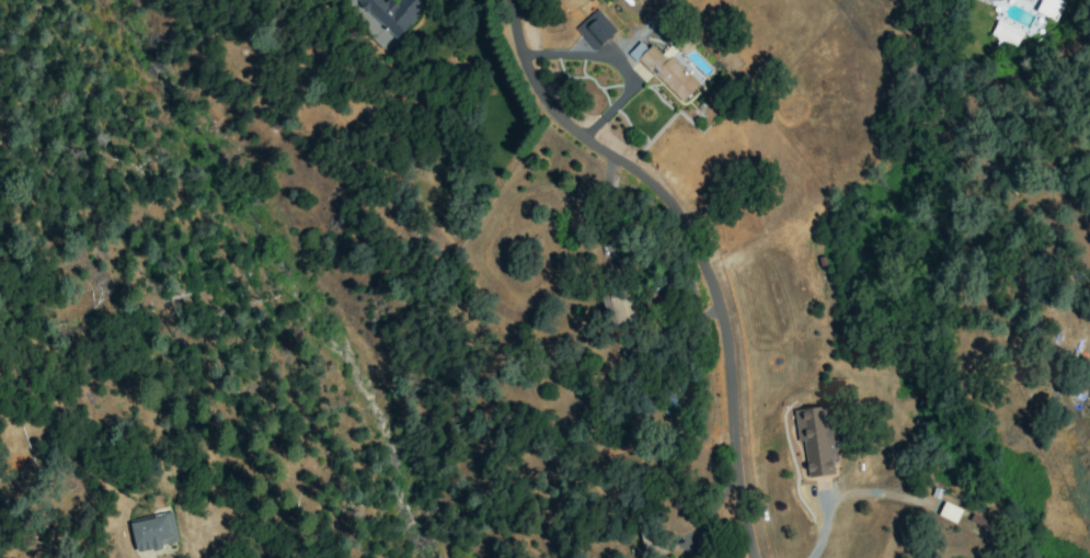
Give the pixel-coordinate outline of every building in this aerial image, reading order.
[(396,3),(393,0),(354,0),(396,38),(428,3),(424,0),(398,0),(396,3)] [(1034,12),(1055,21),(1063,2),(1058,0),(1039,0),(1034,12)] [(616,30),(596,9),(575,29),(595,50),(616,30)] [(1015,48),(1022,32),(996,20),(990,34),(997,38),(994,45),(1003,50),(1006,43),(1015,48)] [(704,80),(670,46),(661,54),(651,44),(647,49),(639,42),(629,52),(681,103),(704,80)] [(793,410),(797,443),(803,442),(808,478),(836,474),(831,442),(836,441),(832,405),(793,410)] [(178,543),(172,513),(129,523),(135,552),(178,543)] [(659,528),(639,532),(643,557),(664,557),(659,528)]
